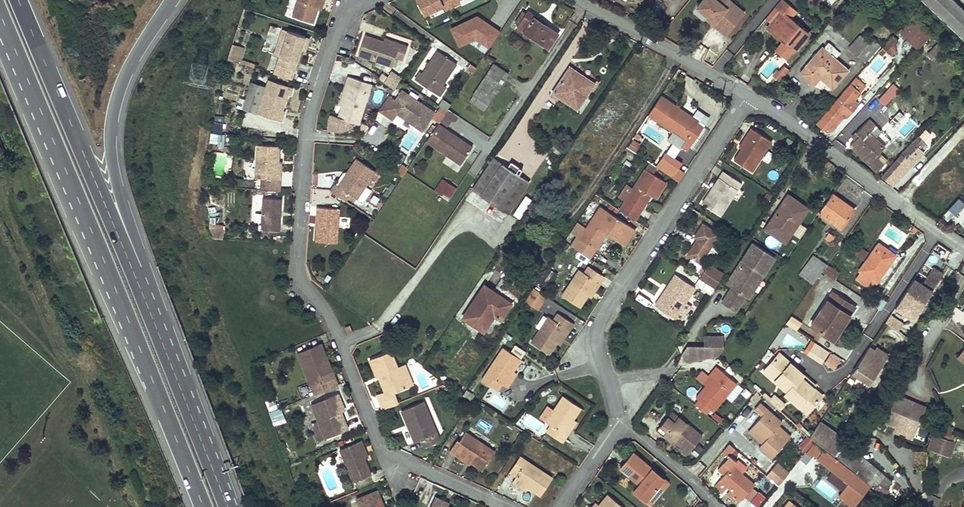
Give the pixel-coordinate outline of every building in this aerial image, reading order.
[(319,11),(323,0),(300,0),(294,19),(315,26),(319,11)] [(424,17),(444,9),(445,11),(462,4),(461,0),(417,0),(424,17)] [(745,13),(730,0),(701,0),(692,9),(724,37),(745,13)] [(799,12),(785,0),(784,0),(767,19),(773,24),(769,29),(796,51),(810,35),(792,20),(799,12)] [(954,0),(925,0),(963,37),(963,10),(954,0)] [(481,37),(486,46),(499,39),(485,11),(450,29),(460,47),(481,37)] [(520,25),(518,28),(549,48),(558,35),(541,24),(543,21),(529,12),(527,14),(524,12),(516,23),(520,25)] [(919,47),(931,35),(912,18),(901,30),(919,47)] [(281,58),(289,33),(284,31),(276,57),(281,58)] [(307,39),(289,33),(281,58),(278,65),(296,71),(303,51),(307,39)] [(849,48),(866,64),(881,48),(873,40),(868,44),(859,36),(849,48)] [(400,49),(385,44),(367,37),(360,56),(393,68),(397,59),(404,62),(409,49),(401,46),(400,49)] [(938,42),(933,37),(924,47),(929,52),(928,53),(935,60),(944,50),(938,44),(938,42)] [(386,41),(385,44),(400,49),(401,46),(386,41)] [(243,48),(235,45),(230,61),(238,63),(243,48)] [(703,60),(708,49),(699,45),(695,57),(703,60)] [(827,45),(824,49),(830,54),(833,50),(827,45)] [(824,49),(823,47),(800,73),(801,76),(813,87),(821,79),(833,90),(850,71),(830,54),(824,49)] [(722,70),(733,54),(727,50),(716,66),(722,70)] [(950,56),(944,50),(935,60),(941,65),(950,56)] [(458,65),(439,52),(424,75),(421,73),(416,81),(442,98),(448,88),(445,86),(458,65)] [(477,100),(486,107),(509,73),(494,64),(473,95),(474,95),(471,100),(475,103),(477,100)] [(775,78),(780,82),(790,70),(785,66),(779,72),(775,78)] [(580,78),(582,75),(571,68),(569,70),(580,78)] [(394,88),(401,77),(388,69),(381,81),(394,88)] [(555,94),(561,98),(577,109),(595,84),(582,75),(580,78),(569,70),(554,93),(555,94)] [(348,89),(343,107),(339,120),(360,126),(369,95),(371,86),(348,79),(345,89),(348,89)] [(259,116),(280,123),(284,112),(289,97),(291,98),(294,90),(270,82),(259,116)] [(850,84),(835,103),(848,114),(857,104),(853,101),(860,93),(850,84)] [(900,91),(894,85),(879,99),(885,105),(900,91)] [(340,107),(343,107),(348,89),(345,89),(340,107)] [(424,132),(437,113),(403,91),(391,110),(424,132)] [(484,109),(486,107),(477,100),(475,103),(484,109)] [(447,111),(448,110),(451,106),(444,101),(441,106),(447,111)] [(661,121),(687,139),(682,146),(688,150),(704,126),(698,122),(700,120),(693,116),(692,118),(682,112),(683,110),(673,103),(661,121)] [(835,103),(819,123),(828,131),(834,131),(848,114),(835,103)] [(881,131),(870,120),(853,137),(856,139),(851,145),(878,171),(885,164),(879,159),(877,157),(880,153),(885,148),(875,138),(881,131)] [(223,133),(224,124),(214,123),(213,132),(223,133)] [(749,137),(756,127),(752,124),(745,135),(749,137)] [(438,125),(426,142),(460,165),(472,148),(438,125)] [(772,138),(756,127),(749,137),(745,135),(737,147),(739,149),(732,161),(750,172),(772,138)] [(211,133),(210,145),(224,146),(225,134),(211,133)] [(883,175),(890,182),(894,185),(924,153),(919,149),(925,143),(918,136),(901,154),(902,155),(883,175)] [(637,153),(640,143),(631,140),(627,149),(637,153)] [(279,172),(279,162),(280,148),(258,146),(256,181),(262,181),(262,191),(280,192),(281,182),(282,172),(279,172)] [(335,185),(331,192),(348,203),(352,197),(359,201),(378,173),(358,159),(339,187),(335,185)] [(494,159),(473,190),(508,213),(528,182),(494,159)] [(679,182),(685,174),(672,165),(666,173),(679,182)] [(643,170),(616,211),(632,221),(641,208),(639,207),(647,195),(649,196),(654,200),(665,184),(643,170)] [(722,182),(727,175),(722,172),(717,179),(709,191),(712,193),(720,181),(722,182)] [(739,184),(727,175),(722,182),(720,181),(712,193),(709,191),(700,205),(717,216),(735,191),(739,184)] [(434,191),(449,200),(457,187),(442,178),(434,191)] [(832,194),(819,212),(842,227),(855,209),(832,194)] [(641,208),(649,196),(647,195),(639,207),(641,208)] [(808,209),(788,196),(766,229),(786,242),(808,209)] [(961,198),(949,210),(956,217),(963,208),(963,200),(961,198)] [(280,224),(280,225),(282,200),(263,199),(262,223),(262,231),(279,233),(280,224)] [(339,209),(318,209),(317,216),(318,217),(317,241),(337,243),(339,209)] [(633,232),(599,209),(578,240),(594,250),(601,240),(598,238),(601,233),(623,247),(633,232)] [(688,257),(701,266),(719,238),(702,227),(694,239),(698,241),(688,257)] [(214,230),(215,240),(227,241),(228,232),(214,230)] [(835,237),(829,233),(826,237),(831,241),(835,237)] [(751,300),(774,255),(748,242),(726,285),(729,287),(720,304),(738,312),(745,297),(751,300)] [(894,255),(879,244),(861,269),(863,271),(858,277),(871,287),(876,280),(877,281),(894,255)] [(868,254),(862,250),(857,257),(863,261),(868,254)] [(800,274),(814,283),(817,279),(821,274),(823,271),(828,265),(814,255),(800,274)] [(696,281),(711,291),(724,274),(709,263),(696,281)] [(839,273),(828,265),(823,271),(835,279),(839,273)] [(923,282),(915,276),(904,293),(896,305),(912,315),(917,307),(920,308),(933,288),(944,271),(934,265),(923,282)] [(545,267),(538,283),(549,288),(556,272),(545,267)] [(596,284),(599,286),(604,279),(588,268),(583,275),(578,271),(561,297),(579,309),(586,298),(596,284)] [(821,274),(817,279),(822,283),(826,277),(821,274)] [(676,277),(667,289),(669,290),(661,302),(659,302),(656,308),(675,321),(695,290),(676,277)] [(590,300),(599,286),(596,284),(586,298),(590,300)] [(511,303),(485,286),(464,318),(485,332),(496,315),(502,319),(511,303)] [(531,288),(524,303),(539,311),(546,296),(531,288)] [(669,290),(667,289),(659,302),(661,302),(669,290)] [(847,312),(850,314),(855,307),(833,292),(811,324),(830,337),(847,312)] [(833,339),(850,314),(847,312),(830,337),(833,339)] [(891,313),(887,320),(899,329),(904,321),(891,313)] [(564,332),(567,334),(572,327),(556,316),(552,323),(546,319),(530,345),(548,357),(555,346),(564,332)] [(791,316),(786,323),(796,330),(802,322),(791,316)] [(350,325),(344,327),(347,334),(353,332),(350,325)] [(558,348),(567,334),(564,332),(555,346),(558,348)] [(685,353),(678,364),(718,356),(722,349),(724,338),(704,337),(704,350),(687,349),(685,353)] [(315,380),(320,392),(337,385),(339,384),(336,377),(332,378),(326,362),(329,361),(321,343),(298,353),(310,382),(315,380)] [(828,352),(815,343),(809,353),(822,362),(828,352)] [(871,344),(852,372),(869,383),(890,352),(878,344),(876,347),(871,344)] [(511,351),(521,356),(524,351),(514,346),(511,351)] [(506,382),(513,372),(521,360),(503,348),(482,381),(498,391),(502,386),(504,387),(506,382)] [(411,386),(403,366),(399,368),(392,351),(371,360),(378,377),(384,375),(387,382),(383,384),(386,391),(378,394),(381,402),(384,409),(398,404),(395,397),(394,393),(411,386)] [(779,353),(768,366),(778,376),(775,380),(787,391),(785,394),(801,409),(807,402),(812,406),(821,396),(812,388),(806,383),(808,380),(779,353)] [(336,377),(329,361),(326,362),(332,378),(336,377)] [(406,365),(403,366),(411,386),(414,385),(406,365)] [(698,399),(709,410),(711,412),(736,384),(716,366),(710,373),(713,376),(705,386),(695,397),(698,399)] [(768,366),(764,370),(775,380),(778,376),(768,366)] [(516,375),(513,372),(506,382),(510,385),(516,375)] [(713,376),(710,373),(702,383),(705,386),(713,376)] [(310,382),(315,394),(320,392),(315,380),(310,382)] [(808,380),(806,383),(812,388),(815,386),(808,380)] [(877,391),(872,402),(910,417),(914,407),(877,391)] [(350,430),(342,413),(339,404),(343,403),(339,393),(312,405),(319,422),(324,420),(332,437),(350,430)] [(774,395),(769,401),(779,410),(784,404),(774,395)] [(564,433),(573,420),(580,409),(562,397),(545,422),(551,425),(546,432),(562,443),(566,435),(564,433)] [(266,402),(273,426),(284,422),(277,399),(266,402)] [(694,404),(706,413),(709,410),(698,399),(694,404)] [(425,448),(436,444),(440,439),(425,401),(403,410),(415,442),(422,440),(425,448)] [(764,440),(762,442),(758,446),(771,457),(785,441),(773,430),(781,421),(759,401),(754,408),(762,414),(750,427),(764,440)] [(807,402),(801,409),(806,413),(812,406),(807,402)] [(910,417),(872,402),(868,412),(879,417),(878,421),(913,435),(919,420),(910,417)] [(673,421),(678,416),(671,410),(667,416),(673,421)] [(879,417),(868,412),(866,417),(878,421),(879,417)] [(702,435),(678,416),(673,421),(667,416),(656,429),(663,434),(665,432),(678,442),(683,446),(689,451),(702,435)] [(327,439),(332,437),(324,420),(319,422),(327,439)] [(576,422),(573,420),(564,433),(566,435),(576,422)] [(819,422),(809,437),(834,453),(844,438),(819,422)] [(876,431),(863,422),(856,434),(869,442),(876,431)] [(450,452),(460,459),(462,456),(471,463),(484,471),(500,446),(470,426),(460,441),(458,439),(450,452)] [(748,430),(762,442),(764,440),(750,427),(748,430)] [(949,440),(951,433),(944,431),(942,438),(949,440)] [(665,432),(663,434),(676,444),(678,442),(665,432)] [(942,438),(932,434),(926,449),(947,457),(953,442),(949,440),(942,438)] [(341,447),(354,480),(371,473),(366,458),(361,449),(365,447),(362,439),(341,447)] [(815,442),(806,452),(812,457),(814,454),(817,456),(816,457),(833,470),(849,482),(854,486),(861,478),(815,442)] [(726,456),(733,448),(728,444),(721,452),(726,456)] [(848,445),(838,456),(857,473),(867,461),(848,445)] [(632,489),(645,499),(664,477),(633,452),(620,468),(638,482),(632,489)] [(731,485),(729,488),(741,498),(754,483),(732,464),(736,460),(729,454),(717,468),(723,474),(719,479),(726,485),(728,482),(731,485)] [(516,478),(529,487),(541,495),(553,477),(521,455),(510,470),(518,475),(516,478)] [(462,456),(460,459),(470,465),(471,463),(462,456)] [(863,478),(874,464),(868,459),(867,461),(857,473),(863,478)] [(767,474),(778,484),(789,471),(778,462),(767,474)] [(880,493),(887,499),(894,491),(890,487),(894,481),(874,464),(863,478),(878,490),(880,493)] [(849,482),(833,470),(827,477),(843,490),(849,482)] [(664,477),(645,499),(649,502),(667,480),(664,477)] [(526,491),(529,487),(516,478),(513,482),(526,491)] [(744,496),(749,501),(757,493),(753,488),(744,496)] [(378,491),(358,499),(361,506),(385,506),(378,491)] [(758,505),(764,495),(757,491),(751,502),(758,505)] [(606,493),(595,506),(621,506),(606,493)] [(433,496),(431,500),(445,505),(447,502),(433,496)]
